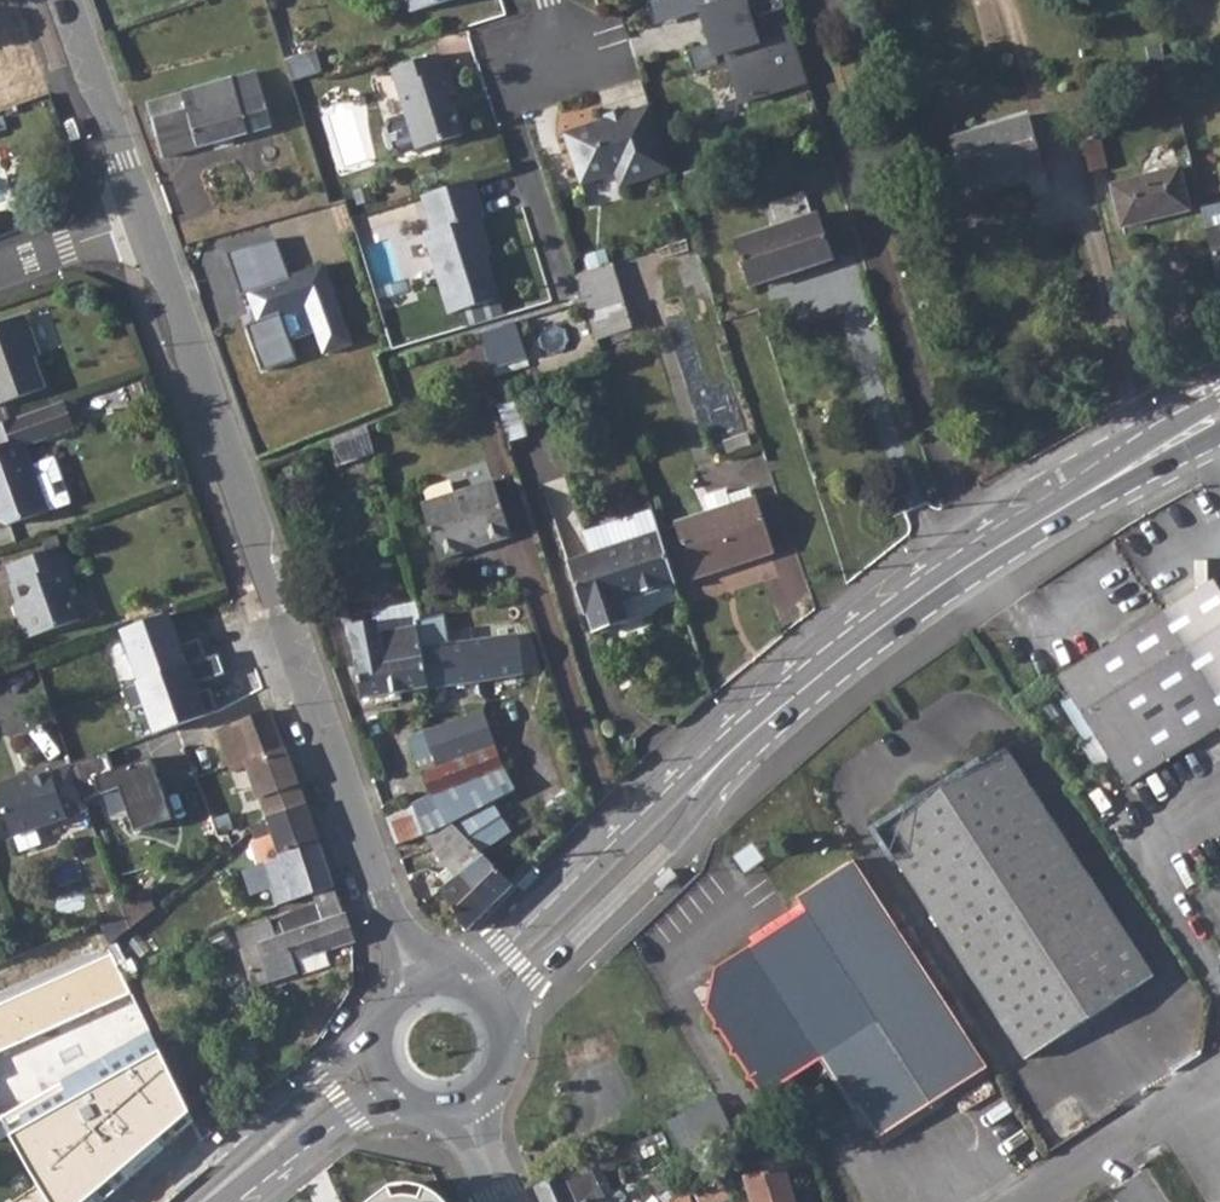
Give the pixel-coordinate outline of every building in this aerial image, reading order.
[(273,26),(276,24),(269,0),(266,0),(273,26)] [(411,12),(451,0),(407,0),(411,12)] [(700,11),(736,0),(655,0),(647,3),(655,26),(700,11)] [(808,82),(791,26),(764,34),(759,17),(785,9),(782,0),(736,0),(700,11),(708,35),(719,31),(721,36),(711,44),(687,52),(693,74),(719,66),(716,57),(726,54),(741,103),(808,82)] [(719,31),(708,35),(711,44),(721,36),(719,31)] [(310,52),(284,60),(290,81),(316,72),(310,52)] [(438,54),(392,69),(407,115),(389,122),(386,127),(393,149),(399,152),(417,146),(417,148),(461,135),(448,95),(455,92),(449,70),(443,72),(438,54)] [(255,72),(145,105),(164,157),(274,126),(255,72)] [(620,189),(672,172),(650,107),(625,115),(627,120),(608,125),(607,121),(564,135),(581,187),(616,175),(620,189)] [(1031,116),(951,139),(965,186),(1023,170),(1024,174),(1046,168),(1031,116)] [(1101,137),(1084,141),(1091,170),(1108,166),(1101,137)] [(1179,169),(1114,186),(1124,226),(1190,210),(1179,169)] [(477,179),(422,195),(433,232),(425,235),(450,315),(504,298),(488,242),(491,241),(485,216),(488,215),(477,179)] [(818,212),(736,241),(750,285),(833,258),(818,212)] [(1207,226),(1217,273),(1219,273),(1219,223),(1207,226)] [(243,327),(260,374),(298,360),(290,338),(312,330),(322,359),(355,346),(323,261),(290,274),(276,239),(234,254),(259,322),(243,327)] [(611,264),(577,275),(585,299),(591,317),(595,316),(602,336),(632,326),(611,264)] [(45,390),(33,359),(40,357),(25,315),(4,323),(7,333),(0,335),(0,407),(45,390)] [(515,321),(481,332),(492,367),(526,355),(515,321)] [(73,400),(64,403),(74,429),(83,426),(73,400)] [(7,528),(70,504),(56,465),(50,462),(32,469),(24,448),(74,429),(64,403),(30,415),(0,426),(0,525),(7,528)] [(367,426),(330,440),(338,464),(374,450),(367,426)] [(493,480),(422,503),(440,558),(511,535),(493,480)] [(705,513),(676,523),(694,578),(774,551),(756,496),(751,498),(748,489),(726,496),(723,488),(700,496),(705,513)] [(677,583),(660,531),(568,562),(584,614),(588,612),(594,632),(629,622),(623,601),(677,583)] [(64,547),(52,551),(6,569),(12,586),(10,586),(20,617),(14,618),(23,641),(79,621),(67,591),(73,589),(66,567),(71,564),(64,547)] [(1162,615),(1219,709),(1219,589),(1216,582),(1162,615)] [(206,716),(172,611),(117,629),(152,733),(206,716)] [(1162,615),(1060,677),(1125,786),(1216,729),(1219,727),(1219,709),(1162,615)] [(431,626),(419,628),(430,686),(524,674),(519,637),(489,641),(486,621),(431,628),(431,626)] [(355,660),(362,699),(430,686),(419,628),(418,626),(375,635),(379,655),(355,660)] [(425,731),(425,732),(425,734),(436,764),(492,744),(495,743),(483,709),(425,731)] [(271,711),(233,725),(234,728),(246,761),(266,815),(304,802),(271,711)] [(246,761),(234,728),(218,735),(230,768),(246,761)] [(421,771),(424,770),(437,765),(436,764),(425,734),(409,741),(421,771)] [(412,802),(413,804),(424,835),(427,833),(453,822),(492,801),(493,803),(516,791),(506,773),(504,768),(501,769),(492,744),(436,764),(437,765),(424,770),(433,793),(412,802)] [(1004,746),(877,828),(1025,1058),(1152,978),(1004,746)] [(108,770),(104,756),(73,766),(84,801),(104,794),(112,817),(127,811),(135,834),(175,821),(153,755),(108,770)] [(73,766),(44,775),(45,775),(61,819),(87,809),(84,801),(73,766)] [(44,775),(21,783),(19,779),(0,786),(0,811),(9,837),(61,819),(45,775),(44,775)] [(492,801),(453,822),(481,851),(512,832),(493,803),(492,801)] [(266,818),(252,829),(255,839),(249,841),(257,866),(244,871),(252,895),(272,889),(278,904),(312,893),(335,886),(304,802),(266,815),(266,818)] [(413,804),(387,815),(397,844),(418,837),(424,835),(413,804)] [(462,872),(492,906),(515,884),(481,851),(453,822),(427,833),(428,835),(433,844),(448,867),(454,863),(462,872)] [(989,1068),(853,858),(792,897),(787,918),(710,970),(704,1011),(712,1023),(709,1032),(718,1032),(729,1051),(727,1058),(734,1058),(746,1077),(744,1083),(750,1084),(760,1098),(819,1060),(851,1109),(858,1105),(880,1138),(989,1068)] [(454,863),(448,867),(456,877),(462,872),(454,863)] [(541,875),(534,868),(517,886),(524,893),(541,875)] [(661,892),(677,876),(670,869),(654,885),(661,892)] [(456,877),(439,891),(467,930),(492,906),(462,872),(456,877)] [(335,886),(312,893),(316,904),(338,896),(335,886)] [(147,888),(119,897),(123,908),(130,927),(155,907),(147,888)] [(338,896),(316,904),(306,907),(311,924),(277,936),(271,919),(235,931),(254,985),(272,979),(274,981),(298,972),(295,962),(354,942),(354,941),(338,896)] [(111,901),(114,913),(123,908),(119,897),(111,901)] [(306,907),(271,919),(277,936),(311,924),(306,907)] [(114,913),(98,920),(103,931),(106,936),(107,940),(109,944),(130,927),(123,908),(114,913)] [(24,952),(11,958),(18,974),(106,936),(103,931),(98,920),(24,952)] [(1,941),(8,959),(11,958),(24,952),(18,935),(1,941)] [(130,989),(119,994),(130,1016),(141,1010),(130,989)] [(59,1049),(40,1059),(19,1069),(68,1166),(122,1140),(134,1162),(199,1130),(141,1010),(130,1016),(123,1019),(120,1014),(72,1036),(75,1041),(59,1049)] [(38,1054),(40,1059),(59,1049),(57,1044),(38,1054)] [(722,1095),(674,1113),(688,1150),(736,1131),(722,1095)] [(634,1142),(601,1154),(605,1166),(638,1154),(634,1142)] [(534,1188),(541,1201),(606,1201),(584,1161),(534,1188)] [(746,1180),(754,1201),(795,1201),(784,1168),(746,1180)] [(694,1186),(702,1201),(720,1201),(729,1198),(719,1174),(694,1186)] [(376,1201),(444,1201),(432,1191),(419,1185),(403,1183),(392,1189),(376,1201)] [(686,1189),(673,1201),(690,1201),(686,1189)]
